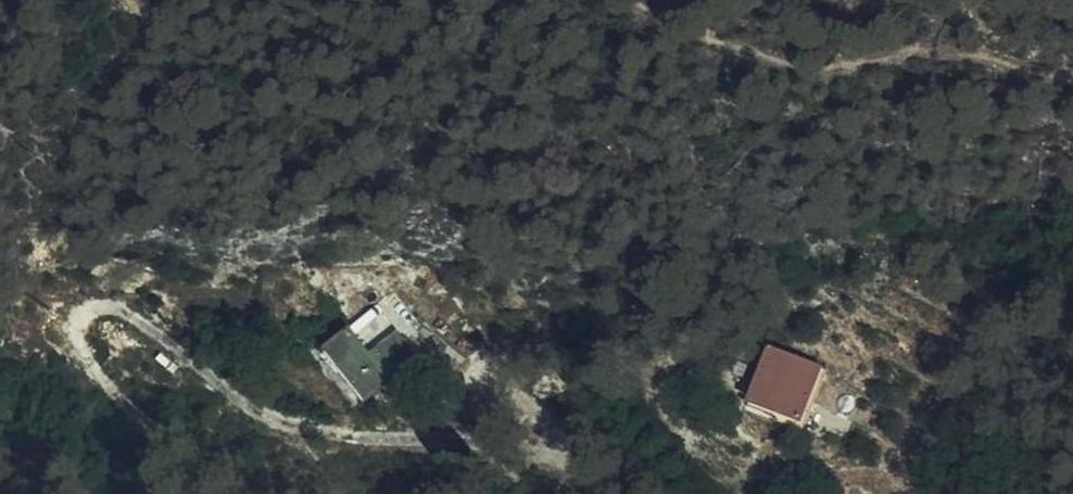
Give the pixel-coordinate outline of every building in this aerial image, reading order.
[(328,346),(370,398),(419,358),(399,333),(372,355),(351,328),(328,346)] [(751,399),(803,417),(822,367),(769,347),(751,399)]
